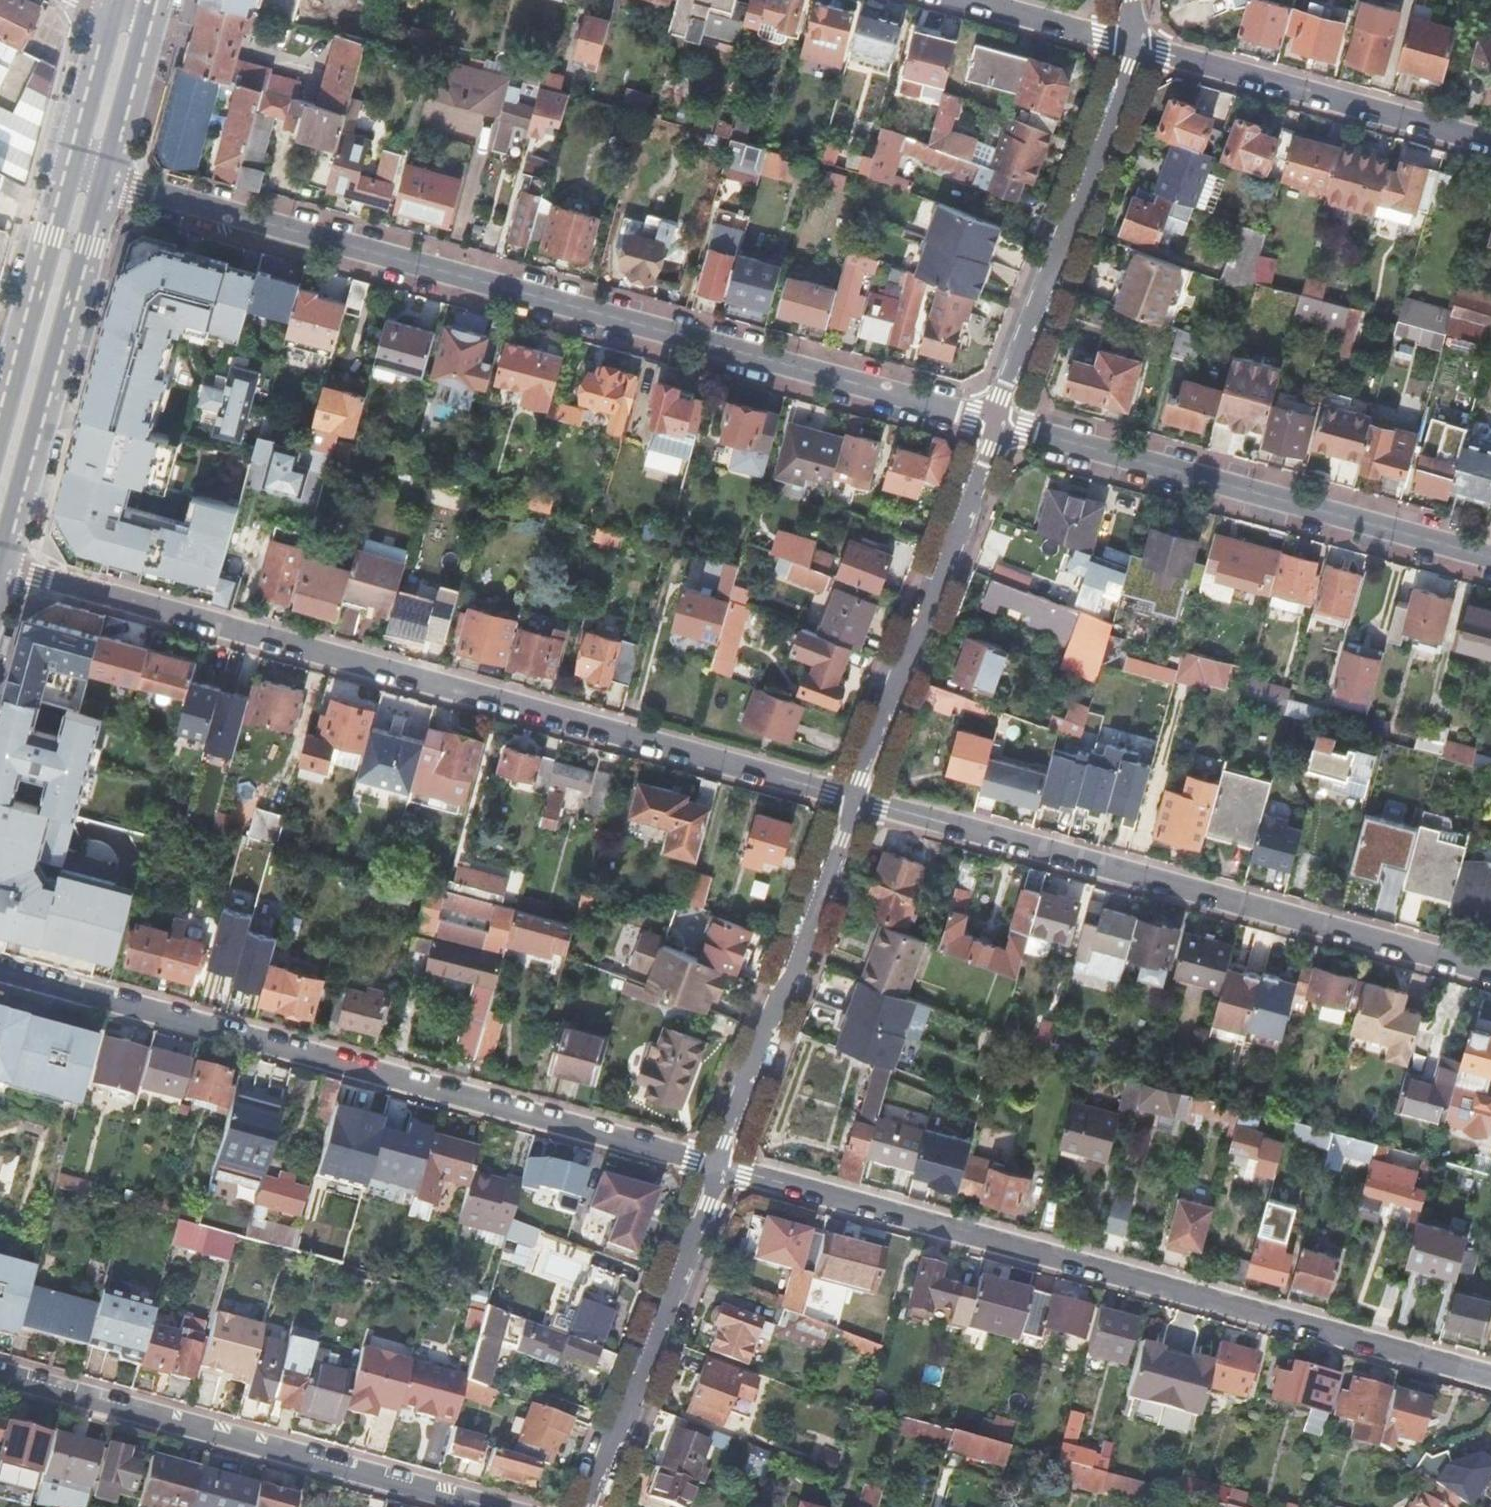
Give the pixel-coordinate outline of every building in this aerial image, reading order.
[(35,13),(38,7),(34,5),(33,7),(20,0),(11,0),(11,1),(9,0),(0,0),(0,81),(35,13)] [(187,67),(263,88),(295,96),(296,97),(300,81),(269,73),(270,69),(235,59),(244,25),(249,26),(253,11),(214,0),(205,0),(187,67)] [(253,11),(294,22),(300,0),(214,0),(253,11)] [(670,29),(701,38),(703,30),(740,40),(744,22),(749,4),(737,1),(737,0),(678,0),(677,4),(670,29)] [(749,4),(744,22),(759,26),(758,31),(761,37),(780,42),(787,39),(789,29),(795,31),(803,0),(751,0),(749,4)] [(809,31),(810,31),(836,38),(847,42),(856,11),(818,0),(809,31)] [(1293,5),(1275,0),(1248,0),(1247,3),(1240,31),(1282,43),(1286,29),(1292,7),(1293,5)] [(1292,7),(1286,29),(1298,33),(1294,47),(1335,58),(1344,22),(1292,7)] [(861,12),(852,45),(858,47),(855,57),(854,62),(891,71),(903,23),(861,12)] [(588,68),(596,70),(610,21),(588,15),(577,54),(591,57),(588,67),(588,68)] [(1411,17),(1398,66),(1444,78),(1457,29),(1411,17)] [(1355,21),(1345,60),(1384,71),(1395,32),(1355,21)] [(836,38),(810,31),(807,39),(833,47),(836,38)] [(920,77),(945,84),(957,39),(922,31),(914,61),(921,63),(919,68),(922,68),(920,77)] [(1484,32),(1475,66),(1488,69),(1490,70),(1490,34),(1484,32)] [(366,42),(338,34),(318,103),(347,110),(364,46),(366,42)] [(965,77),(1018,92),(1029,59),(975,43),(965,77)] [(852,45),(849,55),(855,57),(858,47),(852,45)] [(438,46),(435,57),(456,63),(459,52),(438,46)] [(591,57),(577,54),(574,64),(588,67),(591,57)] [(22,185),(42,115),(56,64),(39,55),(11,108),(0,103),(0,174),(22,185)] [(473,56),(470,67),(482,70),(485,59),(473,56)] [(456,63),(435,57),(425,95),(501,115),(511,78),(482,70),(470,67),(456,63)] [(1029,59),(1018,92),(1017,97),(1059,112),(1069,82),(1061,68),(1030,57),(1029,59)] [(263,88),(187,67),(178,64),(154,150),(162,164),(195,173),(219,84),(232,88),(238,87),(213,178),(257,189),(262,171),(261,171),(242,166),(262,91),(263,88)] [(531,67),(527,82),(540,86),(544,71),(544,70),(531,67)] [(544,71),(540,86),(561,91),(565,77),(544,71)] [(527,82),(511,78),(501,115),(492,145),(505,150),(513,121),(529,126),(535,105),(526,103),(528,96),(537,98),(540,86),(527,82)] [(561,91),(540,86),(537,98),(535,105),(529,126),(528,131),(542,135),(546,120),(561,124),(569,93),(561,91)] [(628,89),(622,108),(642,113),(646,114),(651,96),(628,89)] [(943,90),(928,143),(960,156),(973,161),(978,142),(950,131),(954,112),(956,112),(960,97),(943,90)] [(294,99),(262,91),(242,166),(261,171),(266,153),(261,151),(265,138),(260,136),(267,112),(285,117),(298,121),(301,111),(322,114),(323,109),(331,111),(327,123),(305,117),(299,136),(322,143),(312,184),(326,188),(340,137),(342,130),(347,110),(318,103),(296,97),(295,96),(294,99)] [(1171,96),(1157,132),(1175,139),(1213,154),(1222,130),(1209,125),(1212,117),(1192,109),(1193,105),(1171,96)] [(718,118),(714,132),(729,136),(733,138),(744,141),(752,113),(722,104),(718,118)] [(1030,113),(1027,122),(1052,132),(1057,118),(1031,109),(1030,113)] [(1023,110),(1019,119),(1027,122),(1030,113),(1023,110)] [(915,113),(911,128),(927,132),(931,117),(915,113)] [(295,130),(298,121),(285,117),(283,127),(295,130)] [(1023,180),(1033,183),(1052,132),(1027,122),(1019,119),(1013,117),(1007,132),(1005,132),(992,168),(1023,180)] [(1237,118),(1222,157),(1281,179),(1292,136),(1294,131),(1281,128),(1279,134),(1280,134),(1279,140),(1256,131),(1258,126),(1237,118)] [(869,172),(868,174),(879,178),(889,182),(893,173),(901,150),(954,170),(952,175),(1016,199),(1023,180),(992,168),(981,164),(973,161),(960,156),(928,143),(882,126),(873,158),(869,172)] [(342,130),(340,137),(359,142),(361,135),(342,130)] [(714,132),(708,131),(704,144),(730,151),(733,138),(729,136),(714,132)] [(1292,136),(1281,179),(1310,186),(1308,195),(1327,200),(1331,185),(1342,147),(1339,146),(1338,151),(1324,147),(1325,144),(1292,136)] [(340,137),(326,188),(387,205),(401,154),(384,149),(376,179),(350,172),(359,142),(340,137)] [(744,141),(733,138),(730,151),(728,157),(756,165),(757,160),(765,162),(769,147),(744,141)] [(1180,201),(1195,206),(1214,154),(1213,154),(1175,139),(1168,157),(1171,158),(1158,192),(1180,201)] [(1342,147),(1331,185),(1379,198),(1387,169),(1389,161),(1375,157),(1376,153),(1342,144),(1342,147)] [(772,148),(769,147),(765,162),(770,163),(774,149),(772,148)] [(789,159),(784,177),(802,182),(807,164),(789,159)] [(1379,198),(1379,199),(1428,212),(1431,202),(1439,170),(1404,161),(1401,173),(1387,169),(1379,198)] [(406,164),(395,207),(448,222),(455,198),(459,199),(462,188),(458,187),(428,178),(430,171),(406,164)] [(830,170),(826,185),(842,189),(846,174),(830,170)] [(1439,170),(1431,202),(1446,206),(1454,174),(1439,170)] [(460,179),(430,171),(428,178),(458,187),(460,179)] [(893,173),(889,182),(910,190),(913,181),(893,173)] [(511,238),(528,243),(537,209),(541,195),(546,179),(534,176),(530,192),(523,190),(511,238)] [(1171,228),(1180,201),(1158,192),(1139,185),(1122,231),(1168,248),(1175,229),(1171,228)] [(731,196),(718,207),(743,214),(747,201),(731,196)] [(931,238),(918,273),(928,277),(939,281),(973,294),(977,296),(991,261),(988,260),(1002,225),(941,201),(928,237),(931,238)] [(537,209),(528,243),(586,258),(598,216),(555,204),(552,213),(537,209)] [(626,215),(618,245),(628,248),(623,263),(632,265),(630,270),(679,283),(692,237),(675,233),(678,221),(648,212),(646,221),(626,215)] [(739,254),(745,232),(731,228),(732,224),(715,219),(695,293),(702,295),(704,290),(721,294),(721,292),(728,294),(729,292),(739,254)] [(1266,233),(1235,221),(1228,241),(1242,246),(1248,248),(1250,243),(1262,247),(1266,233)] [(257,273),(174,250),(175,243),(143,234),(129,242),(122,270),(113,300),(109,316),(96,364),(83,413),(101,417),(134,426),(145,429),(146,429),(150,430),(157,402),(161,391),(164,392),(167,383),(169,373),(166,372),(174,342),(169,340),(172,328),(179,330),(181,324),(209,332),(211,325),(241,333),(248,308),(248,307),(257,273)] [(1234,266),(1255,273),(1261,253),(1262,247),(1250,243),(1248,248),(1242,246),(1234,266)] [(879,258),(853,248),(832,324),(847,328),(849,320),(851,314),(858,316),(864,294),(857,292),(864,268),(875,271),(876,269),(879,258)] [(1149,317),(1162,322),(1170,302),(1174,303),(1179,301),(1183,292),(1181,287),(1176,286),(1184,265),(1137,248),(1116,305),(1149,317)] [(1261,253),(1255,273),(1254,279),(1269,283),(1276,257),(1261,253)] [(781,266),(739,254),(729,292),(771,303),(781,266)] [(889,262),(879,258),(876,269),(886,273),(889,262)] [(1219,278),(1238,285),(1251,290),(1254,279),(1255,273),(1234,266),(1225,262),(1219,278)] [(904,286),(909,270),(893,263),(888,282),(904,286)] [(909,346),(928,277),(918,273),(909,270),(904,286),(901,301),(889,341),(909,346)] [(257,273),(248,307),(290,318),(298,287),(270,280),(257,273)] [(780,311),(828,324),(837,290),(790,277),(780,311)] [(1307,277),(1302,292),(1323,298),(1328,283),(1307,277)] [(369,282),(353,278),(346,304),(361,309),(369,282)] [(939,281),(921,346),(952,354),(963,314),(967,315),(973,294),(939,281)] [(884,296),(901,301),(904,286),(888,282),(884,296)] [(1447,332),(1457,335),(1490,344),(1490,341),(1490,290),(1488,289),(1485,291),(1460,285),(1450,321),(1447,332)] [(290,318),(285,335),(300,339),(298,346),(332,356),(346,304),(315,294),(316,291),(299,286),(298,287),(290,318)] [(869,292),(858,332),(889,341),(901,301),(884,296),(869,292)] [(1323,298),(1302,292),(1296,315),(1318,321),(1316,326),(1343,334),(1350,306),(1323,298)] [(1362,309),(1350,306),(1343,334),(1337,355),(1349,358),(1362,309)] [(1450,321),(1402,307),(1399,319),(1447,332),(1450,321)] [(1160,334),(1164,322),(1162,322),(1149,317),(1145,328),(1160,334)] [(386,318),(371,375),(394,382),(397,367),(423,374),(434,331),(386,318)] [(209,332),(181,324),(179,330),(179,331),(207,339),(209,332)] [(239,340),(241,333),(211,325),(209,332),(239,340)] [(447,325),(435,373),(455,378),(449,401),(468,406),(473,385),(487,388),(494,363),(481,360),(487,336),(447,325)] [(1202,336),(1178,328),(1171,354),(1195,361),(1200,345),(1199,345),(1202,336)] [(1490,344),(1457,335),(1453,349),(1486,358),(1487,355),(1490,344)] [(548,410),(551,400),(563,357),(546,352),(505,341),(494,382),(524,390),(521,403),(548,410)] [(546,352),(563,357),(565,348),(548,344),(546,352)] [(1076,359),(1067,389),(1128,406),(1140,360),(1102,349),(1098,365),(1076,359)] [(1218,412),(1215,421),(1236,426),(1238,420),(1247,422),(1245,429),(1264,433),(1282,368),(1233,355),(1223,392),(1218,412)] [(241,439),(260,372),(232,365),(229,376),(225,389),(213,385),(205,383),(200,402),(208,404),(220,408),(217,420),(214,431),(241,439)] [(630,406),(638,377),(600,367),(598,374),(590,371),(583,400),(613,408),(607,431),(622,435),(630,406)] [(225,389),(229,376),(217,373),(213,385),(225,389)] [(1454,419),(1469,424),(1480,381),(1465,376),(1459,396),(1456,395),(1453,404),(1457,405),(1454,419)] [(326,377),(306,447),(330,453),(333,442),(337,427),(355,432),(365,396),(344,390),(346,383),(326,377)] [(1209,409),(1218,412),(1223,392),(1186,381),(1180,400),(1171,397),(1166,416),(1204,426),(1209,409)] [(171,384),(167,383),(164,392),(161,391),(157,402),(166,404),(171,384)] [(656,423),(697,434),(706,402),(692,398),(694,394),(679,390),(679,388),(659,383),(654,401),(661,403),(658,413),(655,423),(656,423)] [(551,400),(548,410),(546,415),(581,424),(585,409),(551,400)] [(651,411),(658,413),(661,403),(654,401),(651,411)] [(763,475),(773,440),(780,415),(730,402),(724,420),(727,421),(723,437),(738,441),(731,466),(763,475)] [(220,408),(208,404),(204,417),(217,420),(220,408)] [(1277,405),(1267,443),(1301,452),(1307,430),(1313,431),(1314,425),(1309,424),(1311,415),(1277,405)] [(166,486),(179,439),(83,413),(70,460),(133,478),(166,486)] [(864,417),(851,413),(844,438),(834,476),(869,485),(880,442),(859,436),(864,417)] [(1236,426),(1245,429),(1247,422),(1238,420),(1236,426)] [(1348,467),(1361,470),(1362,469),(1367,450),(1353,447),(1358,431),(1324,422),(1315,456),(1349,465),(1348,467)] [(1419,436),(1370,422),(1366,439),(1369,440),(1367,450),(1362,469),(1380,474),(1382,467),(1408,474),(1419,436)] [(653,449),(690,459),(693,446),(697,434),(656,423),(650,442),(653,449)] [(809,473),(833,480),(834,476),(844,438),(817,430),(814,439),(789,432),(777,475),(806,483),(809,473)] [(258,434),(252,457),(269,462),(263,485),(302,495),(309,468),(325,472),(328,463),(330,453),(306,447),(258,434)] [(894,446),(884,482),(917,492),(923,476),(942,483),(953,452),(946,439),(934,436),(928,456),(894,446)] [(1450,493),(1490,504),(1490,447),(1464,439),(1458,464),(1450,493)] [(333,442),(330,453),(348,458),(351,447),(333,442)] [(351,447),(348,458),(360,461),(363,450),(351,447)] [(348,458),(330,453),(328,463),(377,477),(380,466),(360,461),(348,458)] [(1413,483),(1450,493),(1458,464),(1432,456),(1431,459),(1421,456),(1413,483)] [(133,478),(70,460),(50,533),(67,562),(100,571),(105,552),(112,554),(142,562),(147,563),(177,571),(202,578),(206,579),(207,575),(218,578),(219,575),(226,550),(234,521),(238,506),(203,497),(194,530),(124,511),(126,503),(133,478)] [(526,489),(521,505),(545,511),(549,496),(526,489)] [(1075,545),(1091,550),(1105,503),(1052,489),(1040,532),(1075,545)] [(194,530),(203,497),(194,494),(187,520),(126,503),(124,511),(194,530)] [(234,521),(226,550),(242,554),(250,526),(234,521)] [(620,532),(597,526),(594,539),(616,545),(620,532)] [(1156,527),(1146,559),(1190,571),(1199,539),(1156,527)] [(775,552),(794,559),(810,565),(817,541),(780,531),(775,552)] [(837,575),(879,591),(893,555),(870,546),(872,540),(863,537),(861,543),(851,539),(837,575)] [(305,550),(270,541),(257,594),(290,603),(305,550)] [(1227,541),(1218,576),(1258,587),(1269,548),(1250,543),(1249,548),(1227,541)] [(835,570),(842,553),(819,545),(813,561),(835,570)] [(1094,555),(1095,552),(1091,550),(1075,545),(1067,568),(1087,574),(1077,602),(1098,610),(1107,585),(1123,591),(1129,566),(1115,562),(1094,555)] [(352,570),(346,590),(371,596),(378,598),(375,610),(391,615),(397,596),(398,591),(405,562),(357,548),(352,570)] [(1285,552),(1274,591),(1307,600),(1318,561),(1285,552)] [(142,562),(112,554),(110,561),(140,570),(142,562)] [(770,554),(765,567),(784,574),(789,561),(770,554)] [(719,583),(726,560),(709,555),(702,578),(719,583)] [(470,558),(466,573),(478,576),(482,561),(470,558)] [(810,565),(794,559),(788,575),(827,589),(833,574),(810,565)] [(739,563),(726,560),(719,583),(716,595),(683,587),(673,626),(719,638),(719,636),(729,599),(739,563)] [(177,571),(147,563),(145,571),(175,579),(177,571)] [(1327,563),(1316,603),(1350,613),(1361,573),(1327,563)] [(994,578),(1027,590),(1032,577),(999,564),(993,578),(994,578)] [(320,611),(339,616),(341,609),(346,590),(352,570),(336,566),(332,581),(322,579),(324,572),(308,568),(306,574),(303,573),(295,604),(315,610),(318,600),(323,601),(320,611)] [(1421,568),(1418,583),(1444,589),(1448,574),(1421,568)] [(206,579),(202,578),(199,586),(215,590),(218,578),(207,575),(206,579)] [(238,581),(219,575),(218,578),(215,590),(212,602),(231,607),(238,581)] [(1057,632),(1068,605),(1027,590),(994,578),(984,605),(994,609),(997,599),(1032,612),(1029,621),(1057,632)] [(1398,603),(1388,638),(1403,642),(1407,630),(1442,640),(1455,598),(1412,586),(1407,606),(1398,603)] [(391,615),(387,629),(425,640),(428,631),(447,637),(459,593),(439,587),(435,601),(398,591),(397,596),(391,615)] [(851,644),(859,647),(875,602),(837,588),(820,632),(851,644)] [(740,603),(729,599),(719,636),(730,640),(740,603)] [(7,692),(41,701),(51,663),(90,673),(100,635),(105,615),(57,602),(27,619),(7,692)] [(1490,654),(1490,608),(1469,602),(1459,638),(1474,642),(1472,649),(1490,654)] [(464,613),(459,630),(464,632),(459,648),(503,660),(515,619),(471,607),(469,615),(464,613)] [(1063,667),(1071,670),(1098,680),(1103,662),(1111,633),(1114,623),(1085,612),(1063,667)] [(807,670),(801,688),(838,702),(845,684),(837,681),(843,664),(851,644),(820,632),(801,625),(794,646),(818,655),(812,671),(807,670)] [(521,627),(511,662),(544,672),(549,654),(554,656),(559,638),(521,627)] [(590,673),(628,684),(639,644),(589,630),(578,667),(591,671),(590,673)] [(993,689),(1009,647),(971,633),(955,675),(993,689)] [(1126,637),(1111,633),(1103,662),(1114,665),(1130,670),(1175,682),(1176,678),(1178,671),(1121,656),(1126,637)] [(138,686),(148,648),(100,635),(90,673),(138,686)] [(1474,642),(1459,638),(1457,645),(1472,649),(1474,642)] [(1345,647),(1334,689),(1372,699),(1383,658),(1345,647)] [(138,686),(134,698),(154,704),(159,687),(188,695),(197,660),(163,651),(163,652),(148,648),(138,686)] [(1178,671),(1176,678),(1205,686),(1207,681),(1225,686),(1232,662),(1200,653),(1184,648),(1178,671)] [(188,695),(188,696),(232,708),(246,712),(254,682),(220,673),(222,667),(197,660),(188,695)] [(1125,688),(1130,670),(1114,665),(1112,673),(1109,672),(1106,682),(1125,688)] [(1098,680),(1071,670),(1051,727),(1082,738),(1098,680)] [(1293,686),(1250,674),(1243,700),(1286,712),(1290,699),(1293,686)] [(266,679),(255,720),(293,730),(303,690),(266,679)] [(1003,709),(931,682),(923,702),(950,712),(954,703),(1000,720),(1003,709)] [(1125,688),(1106,682),(1104,682),(1105,691),(1112,696),(1122,696),(1128,689),(1125,688)] [(790,739),(804,703),(756,686),(743,722),(790,739)] [(7,692),(0,718),(0,793),(23,800),(76,814),(80,800),(96,742),(102,718),(41,701),(7,692)] [(308,732),(301,759),(327,766),(330,757),(357,764),(372,709),(334,698),(323,736),(308,732)] [(1290,699),(1286,712),(1292,713),(1325,722),(1328,709),(1290,699)] [(1042,724),(1003,709),(1000,720),(995,737),(1034,748),(1042,724)] [(1420,734),(1416,747),(1441,754),(1474,763),(1477,753),(1478,748),(1446,739),(1450,723),(1425,716),(1420,734)] [(371,727),(358,776),(412,790),(415,778),(422,752),(425,741),(371,727)] [(412,790),(411,793),(419,795),(421,789),(456,799),(473,737),(437,727),(436,730),(429,728),(425,741),(422,752),(415,778),(412,790)] [(950,768),(983,778),(993,741),(995,737),(961,728),(950,768)] [(1402,729),(1398,742),(1416,747),(1420,734),(1402,729)] [(1320,732),(1310,767),(1350,778),(1353,767),(1371,772),(1377,752),(1352,745),(1350,751),(1335,747),(1338,737),(1320,732)] [(1082,740),(1072,774),(1089,779),(1098,745),(1082,740)] [(983,778),(978,795),(992,799),(1000,771),(995,770),(1000,752),(996,751),(998,743),(993,741),(983,778)] [(80,800),(88,801),(103,744),(96,742),(80,800)] [(505,745),(499,768),(519,773),(516,783),(532,787),(532,786),(547,790),(556,759),(540,755),(541,754),(505,745)] [(1098,745),(1089,779),(1144,795),(1154,760),(1098,745)] [(1474,763),(1490,768),(1490,757),(1477,753),(1474,763)] [(1227,757),(1208,826),(1235,833),(1234,838),(1239,839),(1240,834),(1257,839),(1273,780),(1254,774),(1252,781),(1231,775),(1233,768),(1235,760),(1227,757)] [(558,761),(553,779),(590,789),(595,771),(558,761)] [(1254,774),(1233,768),(1231,775),(1252,781),(1254,774)] [(589,810),(605,815),(616,774),(600,770),(589,810)] [(1169,789),(1157,832),(1200,844),(1211,801),(1215,802),(1220,783),(1192,775),(1186,794),(1169,789)] [(719,782),(703,777),(696,801),(713,805),(719,782)] [(668,848),(700,856),(713,805),(696,801),(687,799),(688,794),(642,781),(633,812),(647,816),(661,820),(674,823),(668,848)] [(549,789),(540,821),(554,825),(563,792),(549,789)] [(64,863),(77,814),(76,814),(23,800),(0,793),(0,846),(39,857),(64,863)] [(248,835),(271,842),(278,843),(286,814),(257,806),(248,835)] [(233,815),(219,811),(215,826),(229,830),(233,815)] [(760,812),(746,859),(759,863),(762,852),(783,858),(793,822),(760,812)] [(1407,878),(1405,885),(1423,890),(1422,894),(1438,898),(1440,893),(1455,897),(1466,857),(1470,843),(1440,835),(1442,827),(1422,822),(1407,878)] [(251,916),(271,842),(248,835),(246,835),(205,984),(261,999),(271,963),(276,945),(256,940),(239,935),(244,915),(251,916)] [(278,843),(271,842),(251,916),(244,915),(239,935),(256,940),(258,931),(282,845),(278,843)] [(39,857),(0,846),(0,929),(8,931),(3,949),(51,963),(75,873),(61,869),(59,879),(47,876),(38,860),(39,857)] [(886,849),(872,893),(882,896),(876,913),(899,921),(906,898),(911,900),(917,883),(915,882),(921,864),(914,861),(915,859),(886,849)] [(949,873),(959,876),(962,858),(954,856),(949,873)] [(1455,897),(1452,908),(1469,906),(1473,912),(1481,919),(1490,925),(1490,858),(1490,864),(1466,857),(1455,897)] [(952,908),(939,944),(1019,974),(1029,938),(1014,934),(1010,947),(963,931),(972,890),(975,890),(981,864),(962,858),(959,876),(952,908)] [(460,865),(456,881),(504,894),(509,878),(460,865)] [(1014,934),(1029,938),(1030,934),(1042,889),(1047,871),(1030,866),(1013,932),(1014,932),(1014,934)] [(696,872),(688,901),(695,904),(704,907),(712,876),(696,872)] [(117,884),(75,873),(51,963),(92,974),(98,955),(116,960),(135,889),(117,884)] [(1384,898),(1400,903),(1405,885),(1407,878),(1391,873),(1384,898)] [(450,879),(447,890),(502,904),(504,894),(456,881),(450,879)] [(447,890),(428,884),(425,898),(412,946),(432,951),(427,967),(476,980),(456,1053),(476,1058),(486,1020),(507,944),(509,936),(517,908),(502,904),(447,890)] [(1042,889),(1030,934),(1037,936),(1038,930),(1070,939),(1081,900),(1042,889)] [(597,895),(584,891),(577,918),(591,916),(594,905),(597,895)] [(1092,900),(1086,921),(1099,925),(1104,906),(1105,904),(1092,900)] [(688,901),(675,903),(671,916),(675,917),(701,927),(707,912),(694,907),(695,904),(688,901)] [(1086,921),(1073,967),(1121,981),(1128,954),(1138,916),(1104,906),(1099,925),(1086,921)] [(575,924),(517,908),(509,936),(529,942),(527,949),(552,956),(554,948),(568,952),(575,924)] [(714,923),(702,958),(731,969),(737,971),(753,929),(712,914),(710,921),(714,923)] [(291,915),(288,926),(302,929),(304,919),(291,915)] [(1138,916),(1128,954),(1170,966),(1181,928),(1138,916)] [(171,933),(160,972),(194,981),(199,961),(204,963),(208,949),(203,948),(205,942),(182,936),(186,920),(175,917),(171,933)] [(863,979),(906,996),(927,940),(884,923),(863,979)] [(126,963),(160,972),(171,933),(137,924),(136,930),(130,929),(127,942),(131,943),(126,963)] [(731,969),(702,958),(664,944),(667,937),(645,928),(632,964),(653,972),(649,980),(703,1000),(708,988),(722,993),(731,969)] [(256,940),(276,945),(278,937),(258,931),(256,940)] [(1187,931),(1175,973),(1223,986),(1228,967),(1234,944),(1187,931)] [(509,936),(507,944),(527,949),(529,942),(509,936)] [(271,963),(261,999),(314,1014),(324,977),(271,963)] [(1299,981),(1296,992),(1358,1009),(1360,1002),(1365,981),(1355,978),(1356,977),(1317,966),(1317,967),(1304,963),(1299,981)] [(1223,986),(1214,1020),(1248,1029),(1249,1025),(1262,976),(1257,975),(1249,973),(1228,967),(1223,986)] [(343,972),(330,1017),(342,1020),(342,1021),(377,1031),(381,1016),(383,1010),(387,1011),(390,1004),(385,1003),(387,996),(351,986),(354,975),(343,972)] [(1249,1025),(1284,1034),(1296,992),(1299,981),(1296,981),(1285,978),(1263,972),(1262,976),(1249,1025)] [(849,996),(844,1010),(902,1031),(915,998),(906,996),(863,979),(861,979),(854,998),(849,996)] [(1358,1009),(1352,1029),(1393,1040),(1390,1049),(1395,1056),(1410,1060),(1423,1012),(1404,1007),(1406,998),(1387,993),(1389,987),(1365,981),(1360,1002),(1358,1009)] [(1389,984),(1389,987),(1387,993),(1406,998),(1408,990),(1389,984)] [(718,1005),(722,993),(708,988),(703,1000),(718,1005)] [(846,1026),(839,1045),(878,1060),(892,1065),(904,1032),(902,1031),(844,1010),(839,1023),(846,1026)] [(96,1037),(1,1011),(0,1017),(0,1083),(0,1084),(36,1094),(61,1101),(77,1105),(96,1037)] [(501,1024),(486,1020),(476,1058),(490,1062),(501,1024)] [(549,1067),(599,1081),(611,1036),(561,1023),(549,1067)] [(1048,1023),(1040,1050),(1049,1053),(1057,1026),(1048,1023)] [(659,1062),(647,1058),(638,1081),(649,1085),(646,1093),(670,1102),(672,1097),(682,1100),(697,1059),(700,1060),(707,1041),(666,1026),(659,1046),(664,1047),(659,1062)] [(1446,1123),(1488,1134),(1490,1122),(1490,1090),(1488,1089),(1490,1080),(1490,1033),(1472,1027),(1463,1060),(1446,1123)] [(105,1039),(93,1084),(133,1095),(145,1050),(105,1039)] [(652,1043),(647,1058),(659,1062),(664,1047),(659,1046),(652,1043)] [(1085,1048),(1082,1059),(1097,1063),(1100,1052),(1085,1048)] [(150,1051),(139,1089),(159,1094),(180,1100),(191,1062),(150,1051)] [(1408,1067),(1398,1105),(1441,1117),(1437,1132),(1443,1133),(1446,1123),(1463,1060),(1446,1055),(1440,1076),(1408,1067)] [(892,1065),(878,1060),(862,1120),(858,1119),(851,1144),(848,1144),(839,1177),(860,1183),(869,1152),(880,1115),(894,1066),(892,1065)] [(195,1064),(186,1097),(218,1106),(216,1112),(223,1114),(231,1084),(227,1083),(229,1073),(195,1064)] [(1146,1079),(1121,1073),(1109,1069),(1103,1088),(1141,1099),(1146,1079)] [(340,1082),(323,1077),(312,1118),(329,1123),(340,1082)] [(1194,1093),(1146,1079),(1141,1099),(1140,1101),(1162,1108),(1158,1124),(1173,1128),(1177,1112),(1188,1115),(1194,1093)] [(1242,1106),(1194,1093),(1188,1115),(1186,1121),(1194,1123),(1197,1110),(1231,1120),(1228,1131),(1235,1133),(1242,1106)] [(60,1105),(61,1101),(36,1094),(35,1098),(60,1105)] [(158,1100),(179,1106),(180,1100),(159,1094),(158,1100)] [(234,1094),(213,1170),(260,1184),(262,1178),(282,1108),(234,1094)] [(330,1140),(373,1153),(381,1122),(384,1114),(340,1102),(330,1140)] [(1073,1102),(1060,1146),(1109,1159),(1121,1115),(1073,1102)] [(1263,1111),(1242,1106),(1235,1133),(1228,1157),(1256,1165),(1256,1167),(1276,1172),(1285,1138),(1266,1134),(1266,1131),(1258,1129),(1263,1111)] [(880,1115),(869,1152),(916,1165),(926,1128),(880,1115)] [(1324,1128),(1291,1119),(1287,1133),(1330,1146),(1332,1140),(1334,1131),(1324,1128)] [(373,1153),(372,1157),(389,1162),(415,1169),(425,1134),(381,1122),(373,1153)] [(978,1122),(960,1187),(985,1194),(985,1195),(1020,1205),(1027,1175),(979,1162),(988,1130),(982,1128),(983,1124),(978,1122)] [(1377,1142),(1334,1131),(1332,1140),(1375,1152),(1376,1147),(1377,1142)] [(430,1135),(412,1199),(431,1204),(433,1205),(440,1180),(467,1187),(470,1174),(477,1149),(430,1135)] [(1387,1145),(1377,1142),(1376,1147),(1399,1154),(1400,1149),(1387,1145)] [(1375,1152),(1373,1157),(1421,1170),(1425,1155),(1400,1149),(1399,1154),(1376,1147),(1375,1152)] [(1436,1159),(1425,1155),(1421,1170),(1432,1174),(1436,1159)] [(372,1157),(368,1170),(385,1175),(389,1162),(372,1157)] [(1373,1157),(1369,1171),(1417,1184),(1421,1170),(1373,1157)] [(535,1158),(530,1177),(545,1181),(541,1199),(563,1205),(568,1187),(576,1190),(581,1170),(535,1158)] [(1369,1171),(1360,1207),(1381,1212),(1386,1194),(1416,1202),(1413,1214),(1420,1216),(1432,1174),(1421,1170),(1417,1184),(1369,1171)] [(59,1172),(55,1186),(85,1194),(88,1183),(68,1177),(69,1174),(59,1172)] [(467,1187),(458,1219),(506,1233),(510,1220),(519,1185),(520,1183),(504,1178),(503,1183),(470,1174),(467,1187)] [(601,1174),(589,1208),(616,1218),(607,1242),(631,1252),(652,1196),(648,1188),(601,1174)] [(279,1176),(278,1182),(291,1186),(293,1180),(279,1176)] [(260,1184),(255,1205),(266,1208),(264,1216),(276,1219),(277,1215),(286,1218),(288,1213),(298,1216),(306,1190),(291,1186),(278,1182),(262,1178),(260,1184)] [(530,1188),(519,1185),(510,1220),(521,1224),(530,1188)] [(55,1186),(51,1201),(85,1210),(84,1213),(119,1222),(124,1205),(108,1201),(85,1194),(55,1186)] [(1049,1186),(1042,1211),(1057,1215),(1064,1190),(1049,1186)] [(1203,1248),(1215,1206),(1181,1196),(1167,1246),(1182,1250),(1184,1243),(1191,1244),(1203,1248)] [(412,1199),(408,1214),(427,1219),(431,1204),(412,1199)] [(153,1200),(150,1212),(178,1220),(198,1225),(201,1214),(153,1200)] [(1111,1206),(1105,1231),(1121,1236),(1128,1211),(1111,1206)] [(782,1309),(783,1309),(801,1316),(809,1282),(811,1276),(822,1234),(765,1218),(754,1257),(792,1267),(782,1309)] [(251,1219),(245,1238),(284,1249),(294,1251),(298,1236),(299,1232),(251,1219)] [(198,1225),(178,1220),(172,1242),(181,1245),(182,1240),(202,1246),(207,1228),(198,1225)] [(506,1233),(486,1304),(486,1307),(506,1314),(523,1321),(566,1336),(596,1348),(614,1303),(583,1292),(578,1306),(569,1303),(563,1317),(553,1314),(551,1319),(506,1302),(521,1246),(532,1249),(536,1254),(544,1232),(521,1224),(510,1220),(506,1233)] [(1419,1220),(1408,1260),(1458,1275),(1470,1233),(1419,1220)] [(298,1236),(294,1251),(309,1256),(336,1263),(342,1265),(347,1246),(348,1240),(352,1228),(336,1224),(329,1246),(298,1236)] [(236,1235),(207,1228),(202,1246),(201,1250),(210,1252),(211,1248),(231,1254),(236,1235)] [(1260,1229),(1249,1267),(1285,1278),(1291,1255),(1285,1253),(1289,1237),(1260,1229)] [(822,1234),(811,1276),(871,1292),(882,1250),(822,1234)] [(1189,1252),(1191,1244),(1184,1243),(1182,1250),(1189,1252)] [(1302,1245),(1292,1279),(1331,1290),(1340,1256),(1302,1245)] [(16,1262),(18,1258),(2,1254),(0,1254),(0,1258),(16,1262)] [(80,1278),(103,1284),(109,1260),(87,1254),(80,1278)] [(27,1288),(33,1267),(16,1262),(0,1258),(0,1332),(14,1336),(15,1333),(27,1288)] [(930,1304),(966,1314),(973,1289),(936,1279),(940,1266),(920,1261),(907,1306),(928,1311),(930,1304)] [(351,1282),(354,1268),(343,1265),(340,1279),(351,1282)] [(966,1314),(963,1324),(1015,1338),(1028,1290),(976,1275),(973,1289),(966,1314)] [(1381,1304),(1395,1308),(1402,1283),(1388,1279),(1381,1304)] [(96,1307),(94,1317),(106,1320),(114,1287),(103,1284),(96,1307)] [(1446,1318),(1487,1329),(1490,1314),(1490,1296),(1455,1287),(1446,1318)] [(96,1307),(27,1288),(15,1333),(36,1338),(38,1332),(86,1345),(90,1332),(94,1317),(96,1307)] [(1015,1338),(1015,1339),(1037,1345),(1041,1328),(1046,1329),(1080,1339),(1089,1307),(1028,1290),(1015,1338)] [(486,1304),(469,1300),(464,1320),(481,1324),(486,1307),(486,1304)] [(717,1327),(708,1350),(743,1363),(754,1334),(765,1339),(770,1325),(719,1306),(712,1325),(717,1327)] [(506,1314),(486,1307),(481,1324),(467,1374),(466,1379),(486,1387),(501,1330),(506,1314)] [(801,1316),(783,1309),(774,1334),(820,1351),(824,1338),(876,1358),(880,1345),(801,1316)] [(1097,1309),(1085,1353),(1122,1364),(1133,1319),(1097,1309)] [(214,1313),(199,1366),(230,1374),(229,1379),(246,1384),(252,1364),(259,1339),(262,1326),(214,1313)] [(523,1321),(506,1314),(501,1330),(518,1336),(523,1321)] [(204,1322),(182,1316),(179,1326),(186,1328),(184,1332),(200,1336),(204,1322)] [(94,1317),(90,1332),(96,1334),(91,1354),(137,1366),(146,1335),(140,1334),(141,1330),(106,1320),(94,1317)] [(566,1336),(523,1321),(518,1336),(512,1350),(537,1360),(554,1367),(558,1357),(566,1336)] [(146,1335),(137,1366),(166,1374),(177,1336),(176,1336),(148,1328),(146,1335)] [(1015,1339),(1013,1343),(1040,1350),(1046,1329),(1041,1328),(1037,1345),(1015,1339)] [(183,1338),(177,1336),(166,1374),(188,1380),(200,1336),(184,1332),(183,1338)] [(288,1334),(285,1347),(279,1371),(271,1399),(280,1401),(278,1408),(295,1413),(309,1364),(313,1348),(315,1342),(288,1334)] [(608,1375),(615,1355),(596,1348),(566,1336),(558,1357),(608,1375)] [(253,1364),(244,1398),(260,1403),(262,1396),(271,1399),(279,1371),(285,1347),(259,1339),(252,1364),(253,1364)] [(1161,1347),(1140,1341),(1125,1396),(1198,1416),(1206,1385),(1213,1361),(1192,1355),(1191,1360),(1159,1352),(1161,1347)] [(1213,1361),(1206,1385),(1242,1396),(1254,1353),(1218,1343),(1213,1361)] [(335,1354),(313,1348),(309,1364),(331,1370),(335,1354)] [(397,1405),(409,1362),(360,1349),(353,1376),(344,1409),(362,1414),(373,1417),(374,1411),(376,1406),(396,1411),(396,1409),(397,1405)] [(554,1367),(537,1360),(526,1388),(544,1395),(554,1367)] [(691,1398),(686,1412),(717,1424),(723,1410),(724,1410),(747,1419),(754,1403),(747,1401),(755,1380),(738,1373),(704,1360),(690,1397),(691,1398)] [(1271,1397),(1328,1413),(1338,1376),(1293,1363),(1290,1371),(1285,1370),(1286,1367),(1276,1364),(1272,1377),(1276,1378),(1273,1389),(1268,1388),(1266,1394),(1272,1396),(1271,1397)] [(331,1370),(309,1364),(295,1413),(316,1419),(316,1416),(340,1423),(344,1409),(353,1376),(331,1370)] [(396,1411),(388,1438),(401,1441),(445,1453),(450,1436),(452,1428),(463,1390),(466,1379),(467,1374),(457,1371),(449,1400),(453,1401),(451,1410),(439,1406),(437,1413),(432,1412),(433,1407),(428,1406),(426,1414),(413,1411),(413,1413),(396,1409),(396,1411)] [(486,1387),(466,1379),(463,1390),(492,1402),(493,1398),(499,1400),(502,1393),(486,1387)] [(1377,1444),(1381,1431),(1381,1428),(1378,1427),(1387,1389),(1352,1379),(1347,1397),(1342,1396),(1337,1416),(1354,1421),(1349,1437),(1377,1444)] [(1381,1428),(1381,1431),(1393,1434),(1416,1440),(1427,1399),(1392,1390),(1381,1428)] [(571,1419),(532,1404),(513,1454),(538,1462),(546,1465),(556,1440),(558,1433),(565,1435),(571,1419)] [(927,1406),(923,1423),(936,1426),(940,1410),(927,1406)] [(1069,1411),(1056,1459),(1082,1466),(1088,1467),(1092,1456),(1067,1449),(1070,1440),(1075,1442),(1081,1422),(1078,1421),(1080,1414),(1069,1411)] [(923,1423),(902,1417),(897,1433),(944,1446),(949,1430),(936,1426),(923,1423)] [(992,1420),(987,1440),(997,1443),(1003,1423),(992,1420)] [(0,1454),(0,1500),(27,1506),(36,1471),(47,1434),(8,1423),(0,1454)] [(997,1443),(1007,1445),(1012,1425),(1003,1423),(997,1443)] [(658,1468),(691,1480),(706,1442),(673,1429),(658,1468)] [(987,1440),(949,1430),(944,1446),(943,1449),(945,1450),(944,1451),(1002,1467),(1008,1446),(1007,1445),(997,1443),(987,1440)] [(1393,1434),(1381,1431),(1377,1444),(1389,1448),(1393,1434)] [(53,1433),(42,1474),(91,1487),(102,1446),(53,1433)] [(450,1436),(445,1453),(478,1462),(483,1445),(450,1436)] [(108,1445),(97,1483),(131,1492),(139,1460),(126,1457),(127,1451),(108,1445)] [(767,1451),(750,1445),(742,1472),(760,1478),(767,1451)] [(1097,1457),(1108,1460),(1111,1449),(1101,1446),(1097,1457)] [(513,1454),(492,1448),(487,1465),(534,1479),(538,1462),(513,1454)] [(1056,1459),(1041,1454),(1037,1468),(1052,1473),(1056,1459)] [(1092,1456),(1088,1467),(1104,1472),(1108,1460),(1097,1457),(1092,1456)] [(139,1503),(154,1506),(189,1506),(199,1470),(151,1457),(139,1503)] [(1082,1466),(1056,1459),(1052,1473),(1051,1476),(1078,1483),(1077,1487),(1099,1493),(1099,1491),(1102,1482),(1104,1472),(1088,1467),(1082,1466)] [(1460,1501),(1467,1505),(1479,1488),(1438,1459),(1425,1477),(1436,1484),(1460,1501)] [(694,1482),(691,1480),(658,1468),(647,1496),(676,1506),(685,1506),(694,1482)] [(189,1506),(252,1506),(257,1486),(199,1470),(189,1506)] [(1121,1476),(1104,1472),(1102,1482),(1099,1491),(1147,1504),(1149,1496),(1152,1485),(1121,1476)] [(1186,1480),(1183,1487),(1199,1492),(1201,1484),(1186,1480)] [(1460,1501),(1436,1484),(1427,1496),(1421,1492),(1410,1506),(1456,1506),(1460,1501)] [(882,1490),(865,1485),(859,1506),(877,1506),(882,1490)] [(252,1506),(293,1506),(296,1497),(257,1486),(252,1506)]
